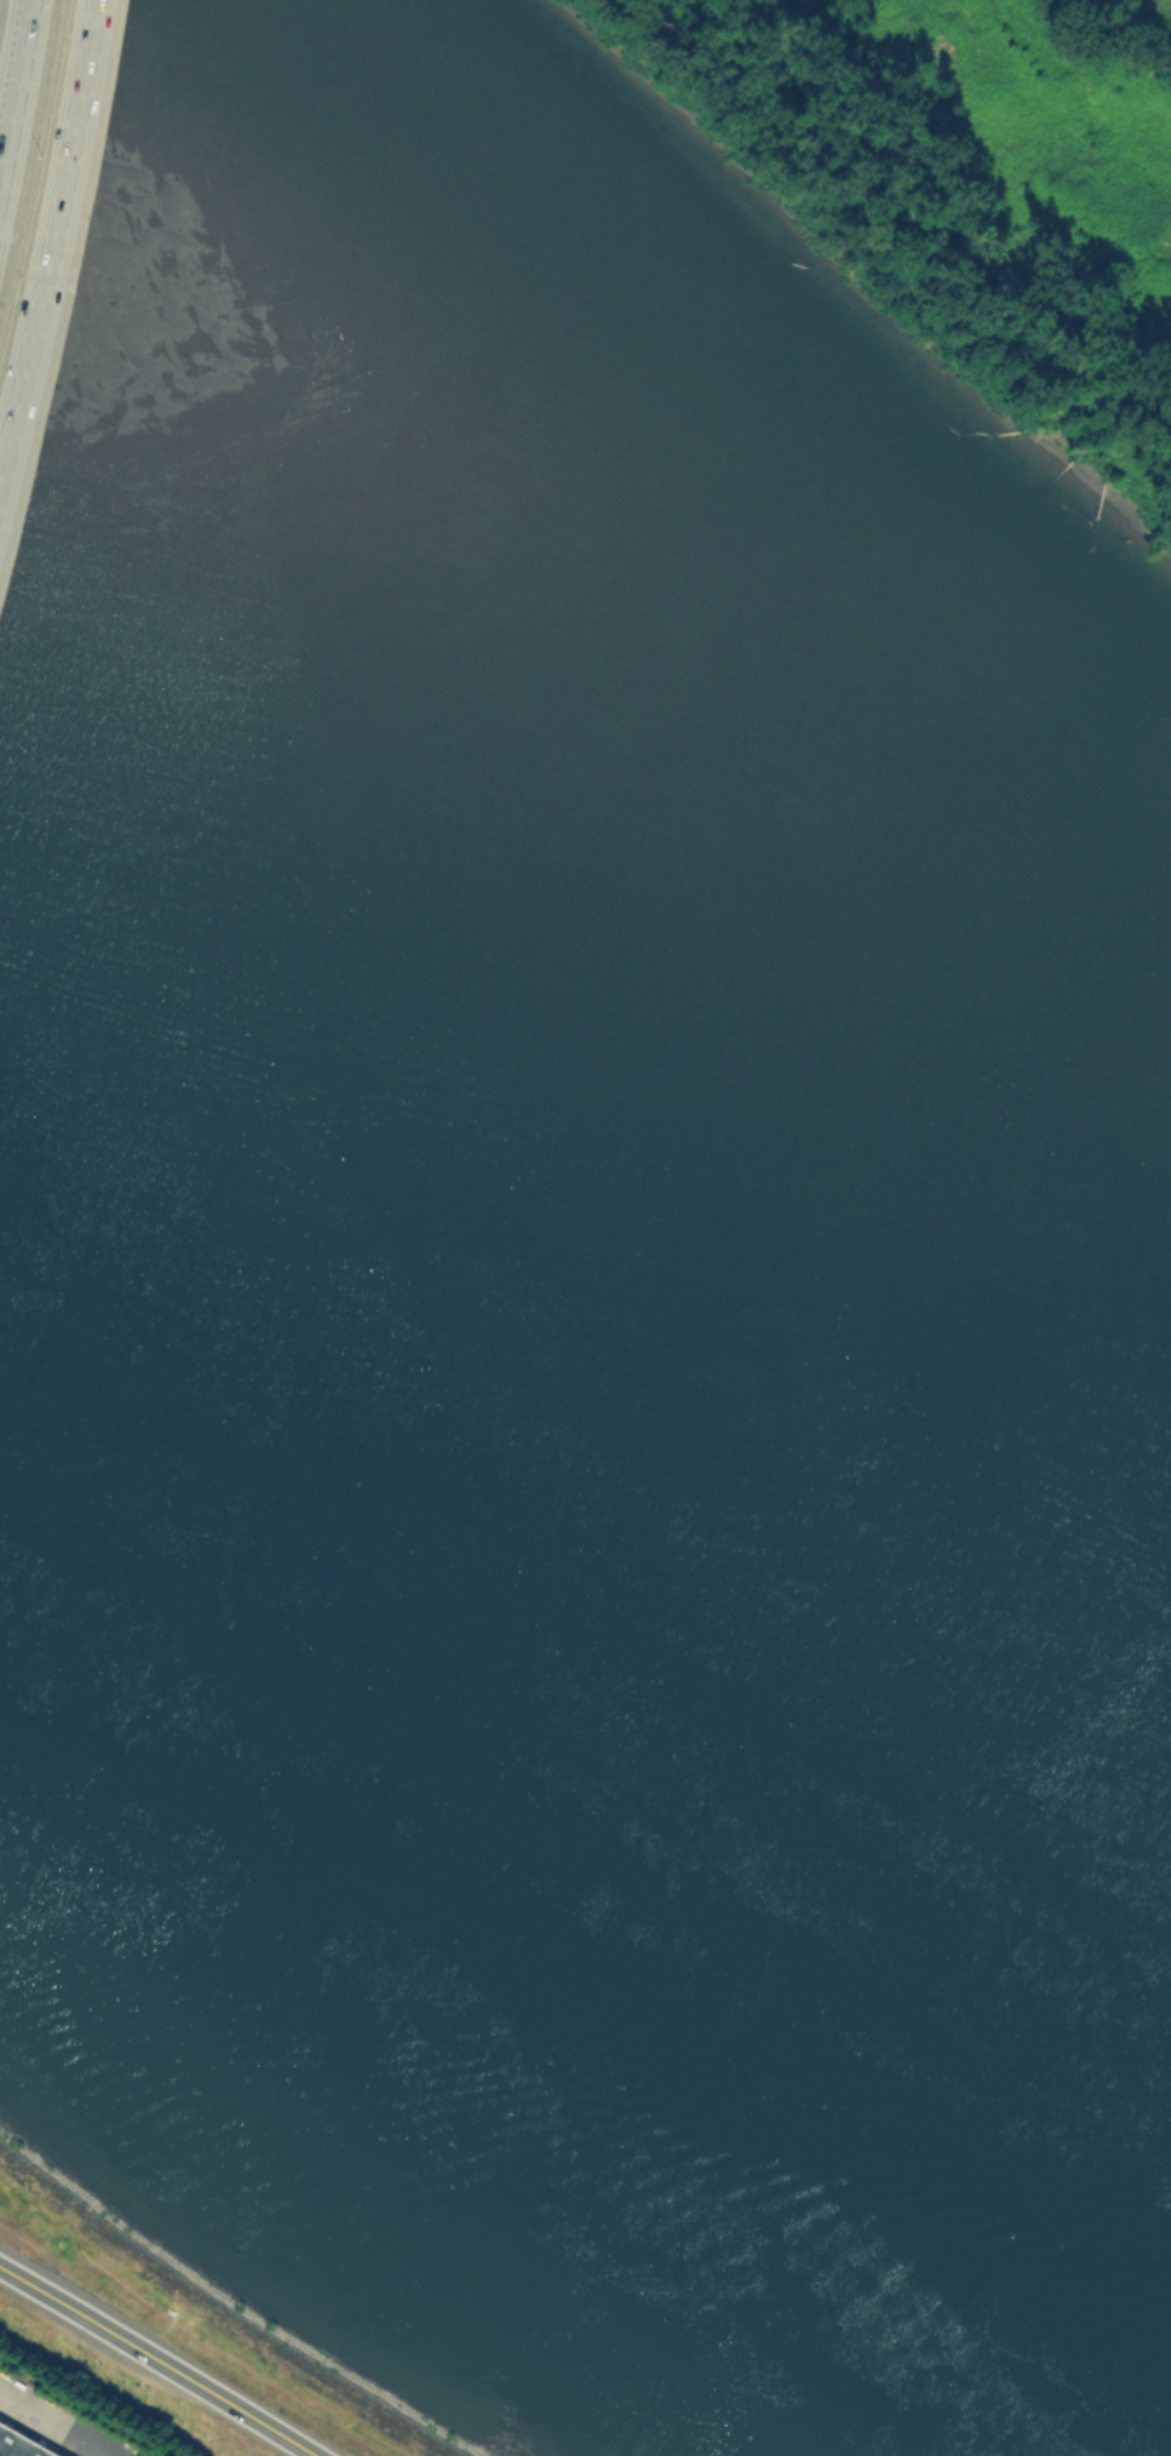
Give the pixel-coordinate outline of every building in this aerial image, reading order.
[(0,2420),(63,2455),(0,2455),(0,2420)]
